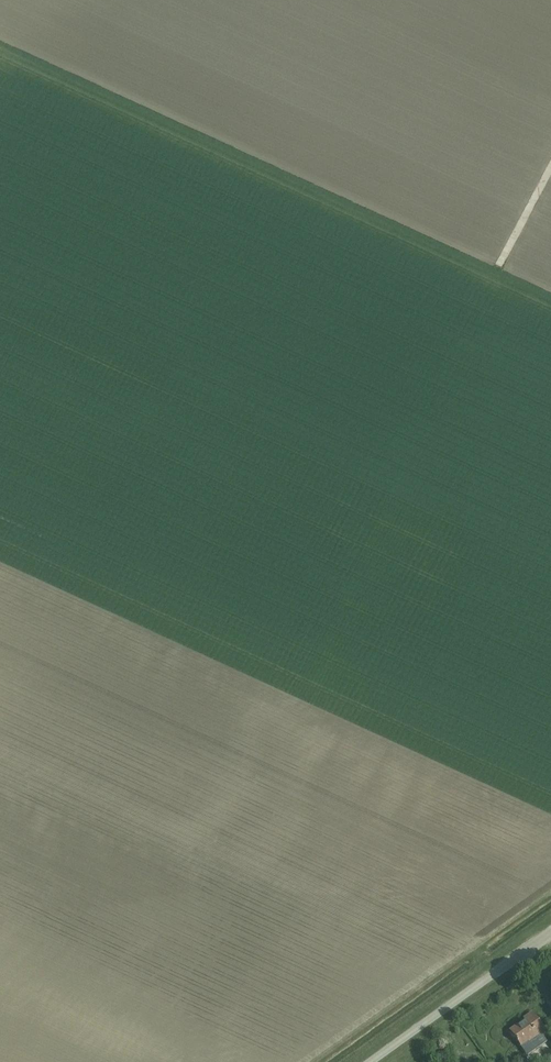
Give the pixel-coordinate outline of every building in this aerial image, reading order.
[(545,1032),(532,1013),(524,1018),(525,1021),(510,1031),(521,1047),(528,1041),(529,1043),(545,1032)]
